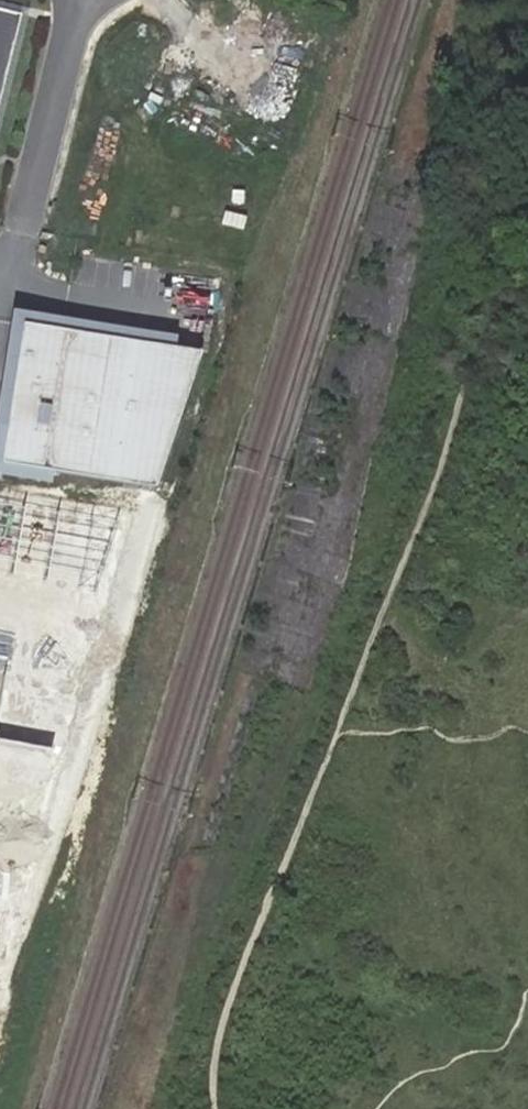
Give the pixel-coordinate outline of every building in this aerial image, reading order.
[(0,9),(0,86),(18,14),(0,9)] [(201,360),(22,327),(0,446),(0,466),(149,494),(201,360)]
